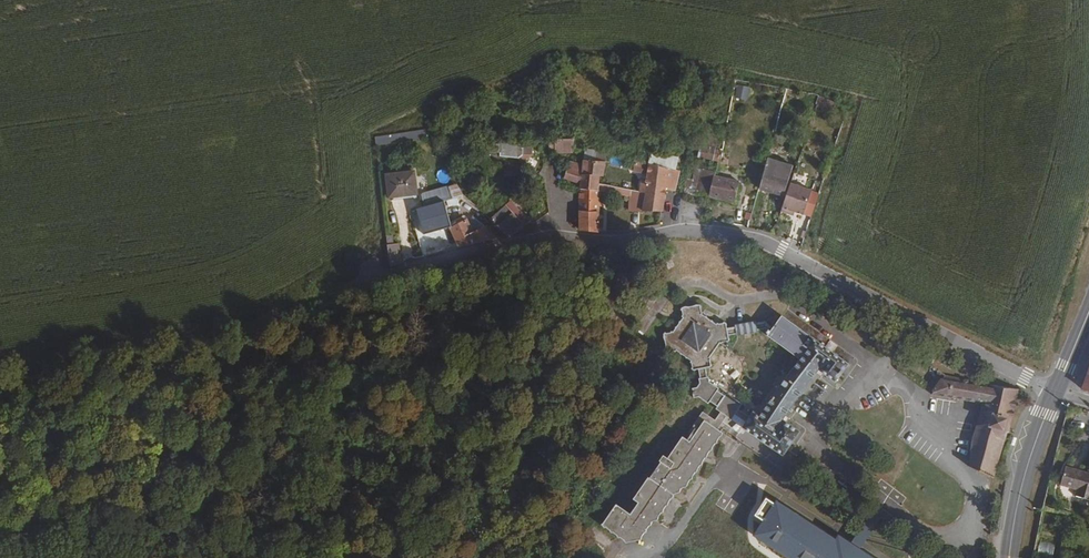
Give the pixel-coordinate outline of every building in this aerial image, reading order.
[(737,84),(733,97),(747,100),(750,87),(737,84)] [(820,94),(817,102),(829,106),(832,100),(822,94),(820,94)] [(426,131),(375,135),(376,144),(426,140),(426,131)] [(560,149),(560,137),(554,137),(553,137),(552,149),(560,149)] [(560,137),(560,149),(576,149),(576,137),(575,137),(560,137)] [(483,141),(482,148),(486,151),(505,152),(506,154),(525,157),(527,159),(533,155),(533,146),(503,143),(503,142),(483,141)] [(610,154),(583,151),(583,161),(608,163),(609,159),(610,154)] [(670,167),(671,158),(672,155),(654,152),(652,162),(670,167)] [(718,153),(700,152),(700,160),(718,161),(718,153)] [(769,155),(760,187),(787,194),(797,163),(769,155)] [(568,164),(558,161),(554,172),(567,177),(572,166),(568,164)] [(583,161),(583,165),(569,161),(568,164),(572,166),(567,177),(582,182),(582,187),(602,189),(602,182),(602,175),(607,175),(608,163),(583,161)] [(511,163),(512,172),(529,171),(529,162),(511,163)] [(652,162),(649,190),(648,207),(663,209),(666,187),(677,188),(679,169),(652,162)] [(391,171),(393,194),(421,191),(419,169),(391,171)] [(740,181),(716,174),(711,195),(715,196),(717,197),(723,198),(735,201),(740,181)] [(602,182),(602,189),(633,195),(634,187),(602,182)] [(791,208),(805,212),(812,189),(791,182),(787,194),(787,195),(782,209),(790,212),(791,208)] [(452,187),(424,195),(427,205),(454,198),(452,187)] [(602,229),(602,189),(582,187),(582,228),(602,229)] [(649,190),(634,187),(633,195),(632,205),(648,207),(649,190)] [(427,205),(421,207),(428,231),(454,224),(448,199),(427,205)] [(511,234),(533,220),(513,200),(501,211),(495,217),(494,217),(511,234)] [(497,207),(492,212),(495,217),(501,211),(497,207)] [(474,230),(468,218),(454,224),(462,246),(499,237),(488,225),(474,230)] [(772,257),(770,262),(776,265),(779,261),(772,257)] [(672,263),(665,265),(669,272),(675,270),(672,263)] [(723,402),(730,392),(726,388),(728,386),(719,380),(718,374),(717,375),(715,365),(720,364),(719,356),(729,340),(738,338),(734,320),(726,322),(711,311),(709,303),(692,306),(693,314),(682,329),(673,331),(676,349),(685,348),(700,358),(702,366),(706,365),(707,365),(709,377),(708,378),(708,381),(705,387),(701,388),(702,396),(709,395),(717,401),(719,400),(723,402)] [(725,419),(716,412),(714,415),(726,424),(727,424),(735,413),(740,417),(744,411),(754,419),(750,423),(779,444),(788,451),(803,429),(788,417),(821,370),(837,382),(849,364),(828,349),(782,316),(777,322),(769,335),(792,351),(802,359),(781,387),(762,416),(758,413),(756,415),(747,408),(750,402),(735,392),(734,394),(730,392),(723,402),(726,404),(726,407),(731,411),(725,419)] [(880,327),(876,333),(884,339),(889,333),(880,327)] [(947,375),(941,371),(933,382),(938,387),(934,395),(985,404),(985,411),(994,416),(992,424),(978,426),(976,435),(969,476),(995,478),(1007,433),(1010,433),(1010,429),(1009,429),(1019,389),(947,375)] [(625,501),(611,520),(636,538),(647,536),(661,517),(664,517),(682,491),(686,490),(689,485),(693,484),(702,471),(730,430),(726,426),(726,424),(714,415),(716,412),(713,411),(705,422),(709,425),(700,439),(693,433),(678,454),(673,452),(669,457),(671,459),(659,475),(657,474),(643,496),(647,499),(639,510),(625,501)] [(994,416),(985,411),(978,426),(992,424),(994,416)] [(1068,462),(1066,461),(1063,482),(1080,485),(1079,492),(1088,494),(1088,465),(1068,462)] [(1060,494),(1073,496),(1074,489),(1061,488),(1060,494)] [(837,538),(766,497),(755,516),(762,520),(752,538),(786,557),(872,557),(837,538)] [(1038,543),(1038,554),(1052,555),(1053,544),(1038,543)]
